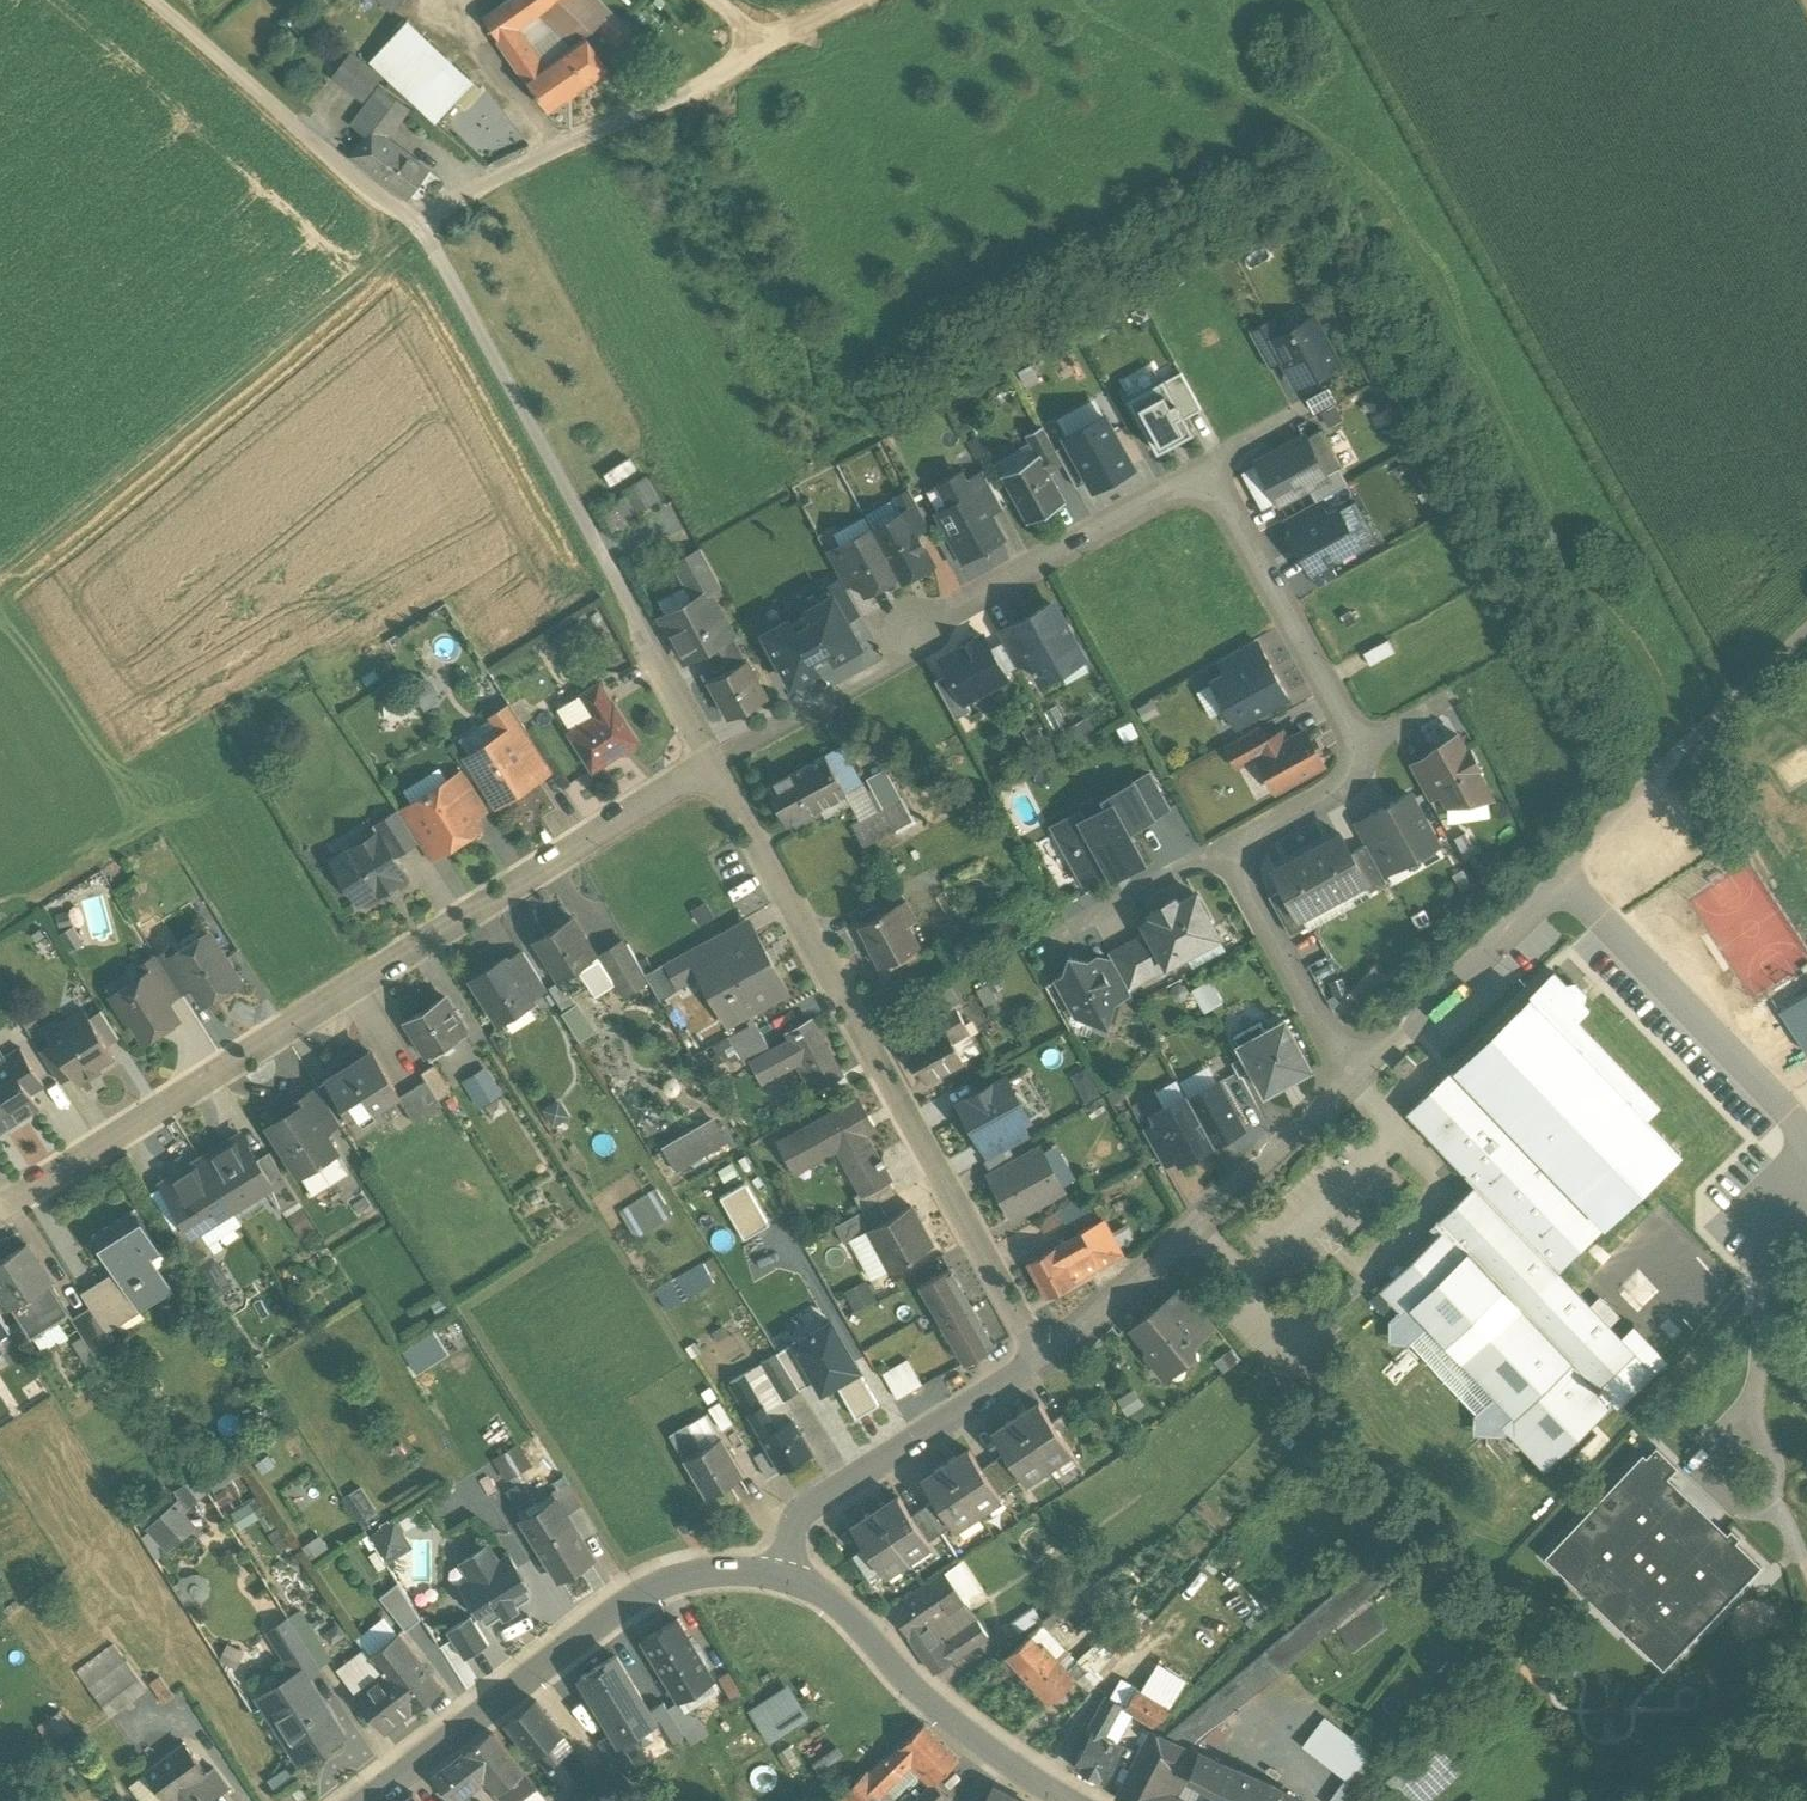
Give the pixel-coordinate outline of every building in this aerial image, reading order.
[(405,0),(380,0),(391,10),(392,11),(393,13),(405,0)] [(596,30),(616,48),(632,29),(599,0),(507,0),(484,16),(536,91),(550,111),(610,69),(587,35),(596,30)] [(408,21),(371,61),(437,122),(474,81),(408,21)] [(380,74),(351,53),(336,74),(364,96),(380,74)] [(353,126),(366,136),(353,154),(408,194),(427,168),(389,140),(412,109),(383,86),(353,126)] [(1303,324),(1302,329),(1282,340),(1275,344),(1284,359),(1298,385),(1313,377),(1314,379),(1338,366),(1320,334),(1319,334),(1320,329),(1317,323),(1310,320),(1303,324)] [(1272,322),(1250,334),(1269,367),(1284,359),(1275,344),(1282,340),(1272,323),(1273,323),(1272,322)] [(1181,373),(1165,381),(1186,420),(1202,411),(1181,373)] [(1165,381),(1164,379),(1128,399),(1158,454),(1194,434),(1186,420),(1165,381)] [(1132,467),(1104,416),(1066,436),(1069,442),(1090,480),(1094,488),(1132,467)] [(1055,450),(1042,427),(1026,435),(1037,455),(1039,454),(1049,472),(1063,464),(1055,450)] [(1305,439),(1259,465),(1279,502),(1307,487),(1326,477),(1305,439)] [(1090,480),(1069,442),(1055,450),(1063,464),(1076,488),(1090,480)] [(1049,472),(1039,454),(1037,455),(1002,475),(1028,523),(1066,503),(1049,472)] [(1326,477),(1307,487),(1316,503),(1321,501),(1348,486),(1339,470),(1326,477)] [(1003,508),(982,471),(969,478),(990,516),(1003,508)] [(965,481),(961,474),(940,486),(951,506),(939,513),(964,559),(1002,538),(990,516),(969,478),(965,481)] [(660,502),(647,479),(628,490),(641,512),(660,502)] [(951,506),(940,486),(927,492),(939,513),(951,506)] [(909,490),(894,498),(902,513),(904,512),(915,533),(929,526),(909,490)] [(894,498),(864,515),(866,520),(872,529),(902,513),(894,498)] [(1329,516),(1321,501),(1316,503),(1283,521),(1292,537),(1329,516)] [(902,513),(872,529),(898,577),(901,582),(933,564),(915,533),(904,512),(902,513)] [(1292,537),(1290,538),(1309,574),(1312,572),(1324,565),(1357,547),(1337,512),(1329,516),(1292,537)] [(872,534),(859,541),(853,540),(840,547),(859,580),(863,589),(871,591),(898,577),(872,529),(866,520),(865,520),(870,529),(870,530),(872,534)] [(859,580),(840,547),(827,554),(842,581),(845,588),(859,580)] [(700,550),(673,566),(693,602),(709,594),(721,588),(700,550)] [(1332,581),(1324,565),(1312,572),(1319,588),(1332,581)] [(828,588),(833,597),(848,623),(861,616),(845,588),(842,581),(828,588)] [(693,602),(662,619),(685,660),(716,643),(731,635),(709,594),(693,602)] [(833,597),(812,608),(815,612),(787,628),(784,623),(764,635),(791,685),(812,674),(810,669),(838,654),(840,658),(860,647),(848,623),(833,597)] [(1049,605),(1037,612),(1035,620),(1020,627),(1037,657),(1029,661),(1033,669),(1032,669),(1035,675),(1036,674),(1041,682),(1084,658),(1056,608),(1049,605)] [(1018,623),(998,634),(1017,668),(1029,661),(1037,657),(1020,627),(1018,623)] [(746,662),(732,635),(731,635),(716,643),(731,670),(710,681),(730,718),(766,699),(746,661),(746,662)] [(1006,679),(983,637),(973,642),(960,649),(960,650),(941,660),(949,675),(964,702),(965,701),(1006,679)] [(1255,642),(1217,663),(1225,678),(1263,658),(1255,642)] [(716,643),(696,654),(710,681),(731,670),(716,643)] [(1225,678),(1214,685),(1224,704),(1220,713),(1225,722),(1235,725),(1285,697),(1263,658),(1225,678)] [(949,675),(935,682),(956,720),(971,712),(965,701),(964,702),(949,675)] [(600,682),(578,695),(592,718),(614,705),(600,682)] [(530,735),(510,704),(486,719),(497,736),(498,736),(501,741),(510,736),(515,744),(530,735)] [(636,741),(614,705),(592,718),(569,732),(592,768),(636,741)] [(1259,728),(1225,747),(1238,770),(1258,759),(1287,743),(1282,734),(1267,743),(1259,728)] [(1287,743),(1258,759),(1267,775),(1267,782),(1270,788),(1276,792),(1283,792),(1288,788),(1292,783),(1323,766),(1305,733),(1287,743)] [(530,735),(515,744),(535,777),(550,767),(530,735)] [(515,744),(510,736),(501,741),(498,736),(497,736),(468,755),(497,801),(535,777),(515,744)] [(1469,750),(1466,752),(1457,736),(1434,749),(1435,752),(1426,762),(1425,759),(1423,760),(1442,794),(1441,794),(1448,806),(1487,800),(1485,787),(1477,772),(1480,770),(1469,750)] [(862,786),(842,748),(826,757),(846,795),(862,786)] [(825,757),(767,788),(788,827),(846,795),(826,757),(825,757)] [(1442,794),(1423,760),(1410,767),(1429,801),(1441,794),(1442,794)] [(471,817),(486,808),(462,771),(448,780),(471,817)] [(884,771),(868,780),(884,810),(884,809),(900,801),(884,771)] [(1149,777),(1136,784),(1155,818),(1168,811),(1149,777)] [(471,817),(448,780),(411,803),(425,826),(440,850),(478,827),(471,817)] [(1111,808),(1084,823),(1079,815),(1053,828),(1083,884),(1108,871),(1112,880),(1145,862),(1129,832),(1155,818),(1136,784),(1106,800),(1111,808)] [(862,786),(846,795),(861,822),(876,814),(862,786)] [(1410,797),(1370,818),(1391,856),(1397,868),(1437,846),(1410,797)] [(900,801),(884,809),(896,831),(912,822),(900,801)] [(861,822),(852,827),(864,848),(865,848),(895,831),(895,832),(896,831),(884,809),(884,810),(876,814),(861,822)] [(396,810),(370,827),(376,835),(378,833),(393,857),(417,842),(412,834),(396,810)] [(1391,856),(1370,818),(1355,827),(1366,846),(1376,864),(1391,856)] [(440,850),(425,826),(412,834),(417,842),(428,858),(440,850)] [(376,835),(355,848),(355,847),(353,848),(353,849),(333,862),(358,901),(374,891),(376,895),(400,880),(398,876),(403,872),(393,857),(378,833),(376,835)] [(1341,836),(1307,854),(1332,900),(1364,883),(1366,882),(1351,854),(1341,836)] [(1376,864),(1366,846),(1351,854),(1366,882),(1364,883),(1370,893),(1386,884),(1376,864)] [(1332,900),(1307,854),(1274,872),(1284,891),(1299,918),(1301,917),(1332,900)] [(1284,891),(1269,899),(1290,936),(1307,928),(1301,917),(1299,918),(1284,891)] [(1175,901),(1165,907),(1166,908),(1153,915),(1153,914),(1150,915),(1153,920),(1143,925),(1148,933),(1166,967),(1168,966),(1218,938),(1195,896),(1178,906),(1175,901)] [(917,947),(896,908),(897,908),(896,907),(876,918),(876,919),(860,928),(861,930),(862,929),(869,943),(867,944),(868,946),(869,946),(880,966),(879,967),(880,969),(919,948),(918,946),(917,947)] [(572,918),(535,941),(560,981),(569,994),(587,983),(578,968),(596,957),(572,918)] [(1148,933),(1108,955),(1112,962),(1129,992),(1170,969),(1168,966),(1166,967),(1148,933)] [(720,934),(665,964),(677,987),(701,974),(700,972),(731,955),(728,949),(720,934)] [(753,935),(728,949),(731,955),(700,972),(701,974),(718,1004),(732,996),(742,1013),(784,990),(753,935)] [(214,941),(199,950),(194,942),(174,955),(172,956),(173,958),(175,957),(193,986),(192,986),(202,1001),(217,992),(219,995),(240,981),(214,941)] [(627,945),(615,952),(629,977),(627,978),(634,989),(648,981),(627,945)] [(192,986),(193,986),(175,957),(173,958),(172,956),(174,955),(170,949),(156,958),(179,994),(192,986)] [(545,988),(522,952),(506,962),(505,963),(527,999),(528,999),(545,988)] [(615,952),(601,961),(613,981),(615,985),(627,978),(629,977),(615,952)] [(596,957),(578,968),(587,983),(594,994),(598,995),(611,986),(613,981),(601,961),(597,957),(596,957)] [(179,994),(156,958),(136,970),(141,978),(148,973),(166,1002),(179,994)] [(527,999),(505,963),(506,962),(504,959),(471,979),(498,1023),(531,1003),(528,999),(527,999)] [(1095,961),(1089,964),(1070,959),(1065,977),(1058,981),(1074,1011),(1082,1006),(1091,1021),(1107,1026),(1113,1005),(1118,1002),(1100,969),(1095,961)] [(1129,992),(1112,962),(1100,969),(1118,1002),(1130,995),(1129,992)] [(1376,966),(1352,991),(1362,1002),(1387,977),(1376,966)] [(141,978),(126,987),(131,995),(115,1006),(124,1021),(129,1018),(144,1041),(178,1020),(166,1002),(148,973),(141,978)] [(560,981),(548,989),(563,1014),(576,1006),(569,994),(560,981)] [(949,986),(935,993),(940,1002),(953,995),(949,986)] [(989,988),(977,995),(985,1009),(997,1002),(989,988)] [(940,1002),(928,1009),(936,1023),(957,1012),(957,1013),(962,1010),(953,995),(940,1002)] [(443,997),(405,1022),(429,1061),(452,1046),(449,1041),(465,1031),(443,997)] [(1680,1157),(1529,997),(1404,1114),(1474,1188),(1555,1274),(1557,1273),(1680,1157)] [(1806,1056),(1806,998),(1780,1015),(1806,1056)] [(112,1055),(84,1012),(64,1025),(67,1029),(48,1042),(49,1044),(70,1077),(76,1085),(99,1070),(96,1065),(112,1055)] [(957,1012),(936,1023),(941,1032),(945,1030),(948,1035),(964,1026),(957,1013),(957,1012)] [(842,1076),(811,1020),(786,1034),(790,1040),(770,1051),(750,1062),(761,1083),(801,1061),(817,1090),(842,1076)] [(1311,1071),(1284,1022),(1265,1033),(1238,1047),(1246,1062),(1252,1073),(1265,1096),(1281,1087),(1281,1088),(1295,1080),(1311,1071)] [(755,1023),(729,1037),(744,1065),(750,1062),(770,1051),(755,1023)] [(1260,1024),(1234,1039),(1238,1047),(1265,1033),(1260,1024)] [(607,1053),(590,1026),(576,1035),(594,1062),(607,1053)] [(980,1055),(964,1026),(948,1035),(963,1064),(980,1055)] [(941,1032),(908,1049),(927,1084),(963,1064),(948,1035),(945,1030),(941,1032)] [(1234,1039),(1221,1046),(1234,1069),(1246,1062),(1238,1047),(1234,1039)] [(70,1077),(49,1044),(38,1052),(59,1084),(70,1077)] [(43,1088),(20,1051),(5,1061),(7,1064),(9,1063),(30,1096),(43,1088)] [(372,1056),(330,1083),(344,1105),(360,1130),(382,1116),(376,1108),(397,1095),(372,1056)] [(1407,1058),(1394,1069),(1404,1080),(1417,1068),(1407,1058)] [(1246,1062),(1234,1069),(1239,1080),(1252,1073),(1246,1062)] [(9,1063),(7,1064),(0,1068),(0,1104),(14,1125),(38,1110),(30,1096),(9,1063)] [(451,1092),(433,1064),(420,1073),(425,1082),(437,1101),(451,1092)] [(1006,1080),(960,1105),(983,1147),(985,1146),(984,1146),(1022,1125),(1029,1122),(1014,1095),(1006,1080)] [(425,1082),(398,1099),(414,1124),(441,1107),(437,1101),(425,1082)] [(344,1105),(330,1083),(319,1090),(333,1111),(344,1105)] [(1218,1085),(1189,1101),(1214,1146),(1242,1131),(1218,1085)] [(317,1088),(300,1098),(323,1135),(340,1125),(317,1088)] [(1120,1090),(1107,1098),(1112,1107),(1125,1100),(1120,1090)] [(514,1116),(499,1091),(483,1101),(498,1125),(514,1116)] [(1036,1116),(1017,1097),(1017,1096),(1016,1094),(1014,1095),(1029,1122),(1037,1118),(1036,1116)] [(302,1106),(268,1127),(298,1175),(334,1153),(323,1135),(300,1098),(298,1099),(302,1106)] [(1181,1165),(1214,1146),(1189,1101),(1187,1098),(1154,1117),(1158,1124),(1178,1160),(1181,1165)] [(879,1160),(863,1133),(874,1127),(858,1100),(779,1144),(794,1172),(837,1149),(862,1192),(863,1195),(888,1181),(889,1180),(882,1166),(885,1164),(882,1159),(879,1160)] [(0,1104),(0,1134),(14,1125),(0,1104)] [(713,1122),(666,1150),(679,1172),(726,1144),(713,1122)] [(1178,1160),(1158,1124),(1144,1132),(1164,1168),(1178,1160)] [(1022,1125),(984,1146),(985,1146),(992,1160),(1009,1151),(1030,1139),(1022,1125)] [(255,1158),(240,1135),(200,1161),(227,1203),(249,1189),(252,1194),(263,1187),(270,1183),(255,1158)] [(1055,1148),(1043,1155),(1061,1188),(1074,1181),(1055,1148)] [(991,1177),(989,1178),(1012,1221),(1064,1193),(1061,1188),(1043,1155),(1040,1150),(1016,1163),(991,1177)] [(298,1202),(266,1151),(255,1158),(270,1183),(263,1187),(280,1213),(298,1202)] [(992,1160),(984,1165),(991,1177),(1016,1163),(1009,1151),(992,1160)] [(227,1203),(200,1161),(161,1185),(183,1220),(191,1234),(198,1229),(230,1209),(227,1203)] [(888,1181),(863,1195),(862,1192),(853,1197),(861,1213),(880,1203),(896,1195),(888,1181)] [(745,1187),(722,1200),(745,1241),(768,1227),(745,1187)] [(1555,1274),(1474,1188),(1429,1230),(1436,1238),(1379,1292),(1399,1313),(1400,1314),(1401,1316),(1409,1308),(1512,1417),(1501,1427),(1505,1431),(1543,1471),(1610,1408),(1612,1406),(1603,1398),(1607,1394),(1600,1387),(1634,1355),(1620,1340),(1557,1273),(1555,1274)] [(633,1241),(673,1219),(659,1194),(619,1217),(633,1241)] [(1080,1201),(1057,1213),(1064,1227),(1083,1217),(1079,1209),(1083,1207),(1080,1201)] [(861,1213),(835,1227),(845,1246),(850,1243),(870,1231),(889,1220),(880,1203),(861,1213)] [(889,1220),(870,1231),(891,1269),(892,1270),(913,1258),(912,1257),(932,1247),(920,1226),(919,1227),(909,1209),(889,1220)] [(134,1216),(96,1240),(93,1236),(90,1237),(115,1276),(82,1297),(89,1309),(105,1334),(142,1310),(141,1307),(167,1290),(169,1293),(171,1292),(148,1255),(158,1249),(133,1210),(131,1212),(134,1216)] [(1056,1215),(1038,1225),(1044,1236),(1062,1226),(1056,1215)] [(198,1229),(191,1234),(183,1220),(170,1228),(194,1266),(214,1254),(198,1229)] [(1103,1223),(1027,1265),(1047,1300),(1122,1259),(1119,1252),(1111,1238),(1103,1223)] [(1128,1229),(1111,1238),(1119,1252),(1136,1243),(1128,1229)] [(891,1269),(870,1231),(850,1243),(872,1280),(891,1269)] [(25,1246),(0,1262),(0,1290),(30,1338),(68,1314),(25,1246)] [(656,1294),(667,1313),(714,1286),(703,1268),(656,1294)] [(993,1350),(948,1273),(920,1289),(965,1366),(993,1350)] [(863,1285),(845,1294),(854,1310),(871,1302),(863,1285)] [(1399,1313),(1379,1292),(1369,1302),(1388,1322),(1399,1313)] [(1182,1322),(1167,1303),(1132,1332),(1146,1348),(1145,1358),(1186,1361),(1187,1344),(1193,1339),(1194,1338),(1181,1322),(1182,1322)] [(1512,1417),(1409,1308),(1401,1316),(1400,1314),(1390,1323),(1389,1336),(1398,1345),(1408,1346),(1474,1416),(1474,1426),(1483,1435),(1501,1436),(1505,1431),(1501,1427),(1512,1417)] [(89,1309),(71,1321),(97,1360),(114,1349),(105,1334),(89,1309)] [(1215,1330),(1197,1309),(1182,1322),(1181,1322),(1194,1338),(1193,1339),(1198,1344),(1215,1330)] [(9,1333),(0,1320),(0,1339),(9,1333)] [(795,1346),(816,1383),(822,1394),(836,1386),(858,1374),(831,1326),(795,1346)] [(1634,1355),(1600,1387),(1607,1394),(1603,1398),(1612,1406),(1610,1408),(1615,1413),(1666,1365),(1632,1328),(1620,1340),(1634,1355)] [(777,1357),(799,1393),(816,1383),(795,1346),(777,1357)] [(799,1393),(777,1357),(761,1367),(783,1403),(799,1393)] [(908,1360),(882,1374),(897,1400),(923,1386),(908,1360)] [(761,1367),(731,1385),(761,1439),(792,1421),(793,1422),(794,1422),(783,1403),(761,1367)] [(856,1422),(878,1409),(858,1374),(836,1386),(856,1422)] [(1051,1424),(1038,1405),(1015,1421),(1048,1469),(1071,1453),(1069,1451),(1051,1424)] [(732,1427),(719,1406),(709,1412),(722,1434),(732,1427)] [(1081,1443),(1063,1416),(1051,1424),(1069,1451),(1081,1443)] [(761,1439),(768,1452),(781,1474),(812,1456),(793,1422),(792,1421),(761,1439)] [(1048,1469),(1015,1421),(992,1436),(1004,1455),(1021,1481),(1024,1485),(1048,1469)] [(688,1428),(670,1439),(684,1463),(702,1452),(688,1428)] [(684,1463),(706,1501),(727,1488),(728,1490),(740,1483),(739,1482),(743,1479),(721,1441),(702,1452),(684,1463)] [(495,1458),(507,1479),(532,1466),(520,1444),(495,1458)] [(1545,1562),(1663,1673),(1761,1571),(1735,1547),(1740,1542),(1732,1533),(1727,1539),(1666,1481),(1677,1469),(1657,1451),(1646,1462),(1643,1459),(1545,1562)] [(768,1452),(754,1460),(768,1482),(781,1474),(768,1452)] [(980,1471),(968,1453),(945,1468),(977,1516),(1000,1501),(997,1496),(980,1471)] [(1021,1481),(1004,1455),(993,1463),(1010,1488),(1021,1481)] [(1010,1488),(993,1463),(980,1471),(997,1496),(1010,1488)] [(977,1516),(945,1468),(934,1476),(922,1484),(934,1503),(951,1528),(953,1532),(977,1516)] [(208,1496),(197,1480),(174,1495),(180,1505),(148,1535),(167,1556),(195,1530),(184,1518),(192,1509),(208,1496)] [(566,1487),(550,1497),(556,1507),(558,1506),(566,1518),(580,1510),(566,1487)] [(345,1497),(358,1524),(377,1515),(364,1488),(345,1497)] [(550,1497),(524,1513),(530,1523),(523,1527),(536,1547),(570,1526),(566,1518),(558,1506),(556,1507),(550,1497)] [(910,1519),(898,1500),(875,1516),(907,1562),(929,1547),(928,1544),(910,1519)] [(951,1528),(934,1503),(923,1511),(940,1536),(951,1528)] [(940,1536),(923,1511),(910,1519),(928,1544),(940,1536)] [(907,1562),(875,1516),(851,1532),(864,1552),(881,1576),(883,1580),(907,1563),(907,1562)] [(570,1526),(536,1547),(559,1585),(595,1563),(572,1525),(570,1526)] [(394,1527),(381,1535),(389,1548),(402,1540),(394,1527)] [(508,1560),(497,1567),(487,1551),(462,1566),(473,1582),(462,1589),(486,1628),(501,1618),(502,1620),(518,1610),(517,1608),(532,1598),(508,1560)] [(881,1576),(864,1552),(852,1560),(868,1584),(881,1576)] [(1373,1563),(1164,1743),(1196,1757),(1200,1753),(1197,1749),(1389,1582),(1373,1563)] [(979,1595),(962,1569),(943,1579),(961,1605),(979,1595)] [(961,1605),(943,1579),(892,1614),(910,1641),(927,1629),(961,1605)] [(420,1623),(398,1587),(379,1601),(405,1635),(420,1623)] [(1370,1611),(1340,1633),(1354,1652),(1385,1630),(1370,1611)] [(1032,1613),(1011,1628),(1019,1639),(1040,1624),(1032,1613)] [(383,1617),(357,1642),(371,1656),(397,1631),(383,1617)] [(470,1621),(446,1636),(464,1664),(488,1649),(470,1621)] [(699,1660),(676,1622),(641,1643),(664,1681),(671,1692),(705,1672),(698,1661),(699,1660)] [(318,1671),(287,1623),(267,1636),(297,1683),(297,1684),(304,1680),(318,1671)] [(1119,1636),(1091,1669),(1092,1672),(1104,1682),(1144,1635),(1132,1625),(1122,1638),(1119,1636)] [(943,1650),(952,1665),(987,1644),(976,1628),(943,1650)] [(927,1629),(910,1641),(920,1656),(938,1644),(927,1629)] [(1077,1667),(1042,1630),(1031,1639),(1041,1651),(1042,1650),(1067,1676),(1077,1667)] [(398,1638),(369,1660),(383,1678),(388,1683),(416,1662),(398,1638)] [(1067,1676),(1042,1650),(1041,1651),(1031,1639),(1030,1639),(1007,1661),(1049,1707),(1075,1684),(1067,1676)] [(938,1644),(920,1656),(934,1678),(952,1665),(943,1650),(938,1644)] [(147,1696),(116,1649),(82,1672),(112,1719),(147,1696)] [(648,1716),(615,1660),(580,1682),(587,1694),(581,1698),(593,1718),(599,1714),(613,1737),(625,1756),(626,1755),(660,1735),(661,1734),(648,1716)] [(416,1662),(388,1683),(410,1714),(413,1715),(441,1693),(416,1662)] [(1077,1667),(1067,1676),(1075,1684),(1083,1676),(1082,1673),(1077,1667)] [(1191,1681),(1172,1669),(1168,1674),(1158,1668),(1142,1692),(1173,1711),(1191,1681)] [(410,1714),(388,1683),(383,1678),(354,1700),(382,1735),(410,1714)] [(341,1739),(304,1680),(297,1684),(297,1683),(264,1703),(278,1724),(276,1730),(283,1742),(289,1742),(302,1763),(341,1739)] [(1125,1682),(1112,1702),(1156,1728),(1173,1711),(1125,1682)] [(793,1699),(755,1725),(769,1746),(807,1721),(793,1699)] [(1106,1700),(1086,1736),(1091,1739),(1104,1740),(1122,1708),(1106,1700)] [(682,1703),(667,1712),(682,1736),(696,1728),(682,1703)] [(560,1737),(535,1704),(507,1726),(532,1759),(543,1751),(560,1737)] [(667,1712),(663,1706),(648,1716),(661,1734),(660,1735),(667,1746),(683,1737),(682,1736),(667,1712)] [(72,1740),(57,1716),(46,1722),(61,1747),(72,1740)] [(1368,1756),(1324,1722),(1303,1750),(1346,1782),(1346,1783),(1348,1781),(1348,1782),(1368,1756)] [(1348,1782),(1362,1792),(1395,1749),(1363,1727),(1351,1742),(1368,1756),(1348,1782)] [(959,1766),(924,1729),(887,1764),(900,1777),(912,1766),(935,1790),(959,1766)] [(523,1776),(491,1737),(464,1759),(482,1781),(496,1798),(523,1776)] [(613,1737),(597,1747),(611,1765),(619,1775),(633,1767),(626,1755),(625,1756),(613,1737)] [(1152,1737),(1118,1800),(1178,1800),(1189,1780),(1200,1758),(1196,1757),(1164,1743),(1152,1737)] [(1125,1752),(1104,1740),(1091,1739),(1073,1770),(1105,1788),(1125,1752)] [(1413,1800),(1435,1800),(1465,1776),(1439,1745),(1396,1780),(1413,1800)] [(207,1776),(185,1746),(145,1774),(164,1800),(172,1800),(178,1797),(193,1786),(207,1776)] [(555,1767),(543,1751),(532,1759),(545,1775),(555,1767)] [(545,1775),(558,1792),(546,1800),(547,1800),(569,1800),(580,1793),(570,1780),(584,1770),(572,1754),(555,1767),(545,1775)] [(1200,1758),(1189,1780),(1218,1793),(1214,1800),(1290,1800),(1270,1789),(1200,1758)] [(482,1781),(464,1759),(450,1769),(468,1793),(482,1781)] [(886,1763),(869,1780),(883,1795),(900,1777),(887,1764),(886,1763)] [(611,1765),(598,1775),(619,1800),(631,1800),(637,1796),(619,1775),(611,1765)] [(433,1783),(447,1800),(458,1800),(462,1798),(468,1793),(450,1769),(433,1783)] [(215,1770),(207,1776),(224,1800),(232,1794),(215,1770)] [(207,1776),(193,1786),(203,1800),(224,1800),(207,1776)] [(523,1776),(496,1798),(498,1800),(544,1800),(523,1776)] [(840,1800),(879,1800),(884,1796),(869,1780),(866,1777),(840,1800)] [(1332,1800),(1355,1800),(1362,1792),(1348,1782),(1348,1781),(1346,1783),(1346,1782),(1332,1800)] [(193,1786),(178,1797),(181,1800),(203,1800),(193,1786)] [(992,1792),(987,1800),(1010,1800),(992,1792)]
